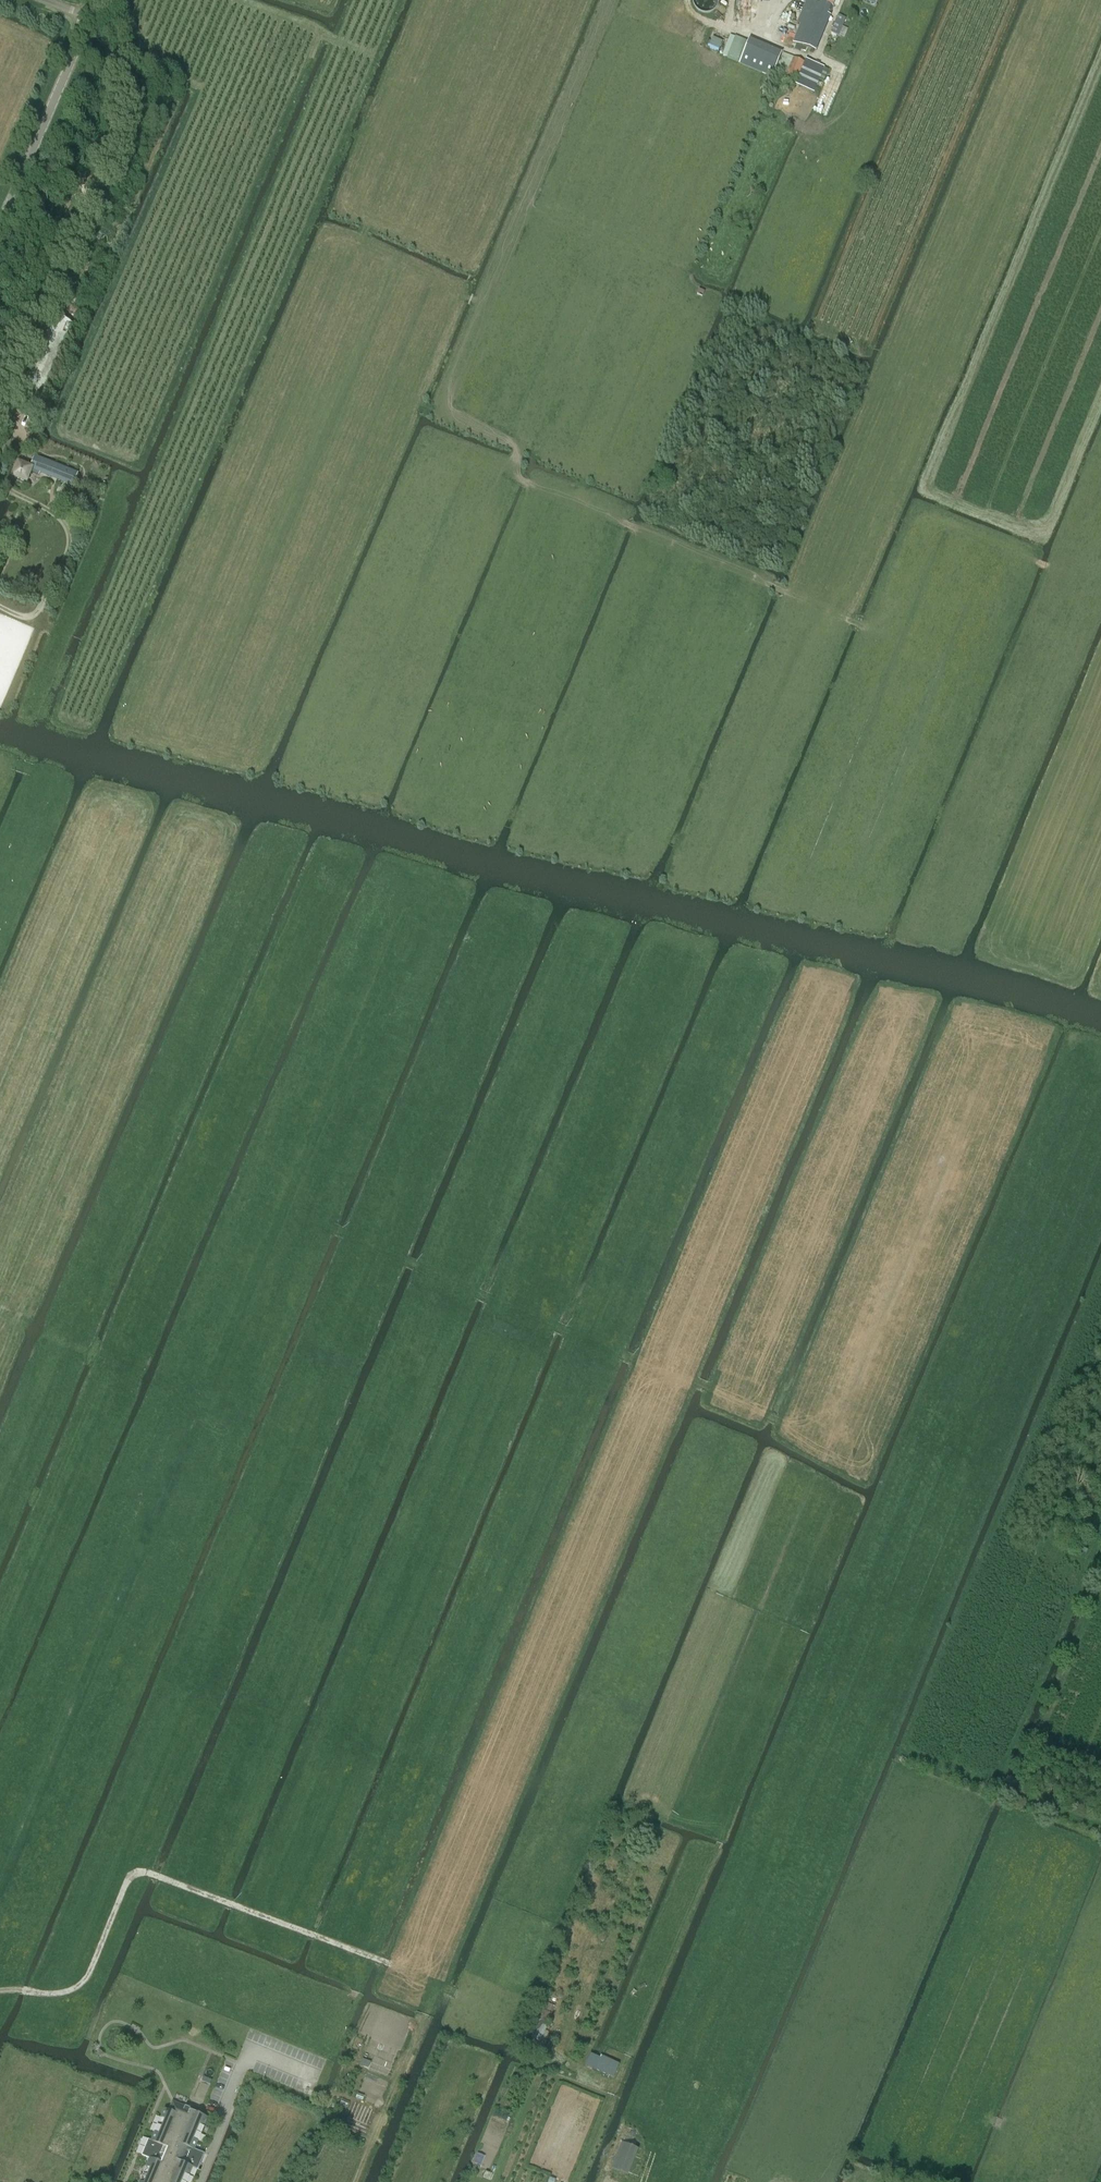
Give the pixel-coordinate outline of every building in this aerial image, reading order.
[(813,20),(825,25),(829,16),(836,0),(799,0),(799,1),(805,3),(797,23),(800,24),(793,42),(814,51),(815,48),(816,48),(822,33),(809,28),(813,20)] [(838,15),(831,32),(838,35),(844,38),(848,29),(842,26),(845,19),(838,15)] [(709,47),(719,51),(723,41),(714,37),(709,47)] [(739,64),(772,78),(782,54),(749,41),(739,64)] [(784,54),(777,71),(787,75),(798,79),(796,85),(803,88),(814,92),(819,80),(824,68),(824,67),(813,63),(805,63),(788,56),(784,54)] [(824,68),(819,80),(823,82),(828,70),(824,68)] [(87,256),(92,246),(88,244),(83,254),(87,256)] [(75,277),(82,265),(76,262),(70,274),(75,277)] [(27,482),(32,469),(73,485),(78,474),(35,457),(31,467),(18,462),(12,477),(27,482)] [(547,2023),(551,2013),(542,2009),(538,2019),(540,2020),(547,2023)] [(539,2040),(547,2023),(540,2020),(532,2037),(539,2040)] [(585,2065),(613,2077),(620,2063),(601,2055),(600,2057),(591,2053),(585,2065)] [(140,2181),(186,2181),(192,2167),(198,2169),(204,2153),(194,2149),(207,2117),(190,2110),(191,2108),(185,2106),(172,2101),(169,2110),(164,2109),(151,2140),(148,2139),(142,2155),(150,2158),(140,2181)] [(628,2175),(639,2149),(622,2142),(611,2168),(628,2175)] [(485,2172),(483,2178),(491,2180),(493,2174),(485,2172)]
